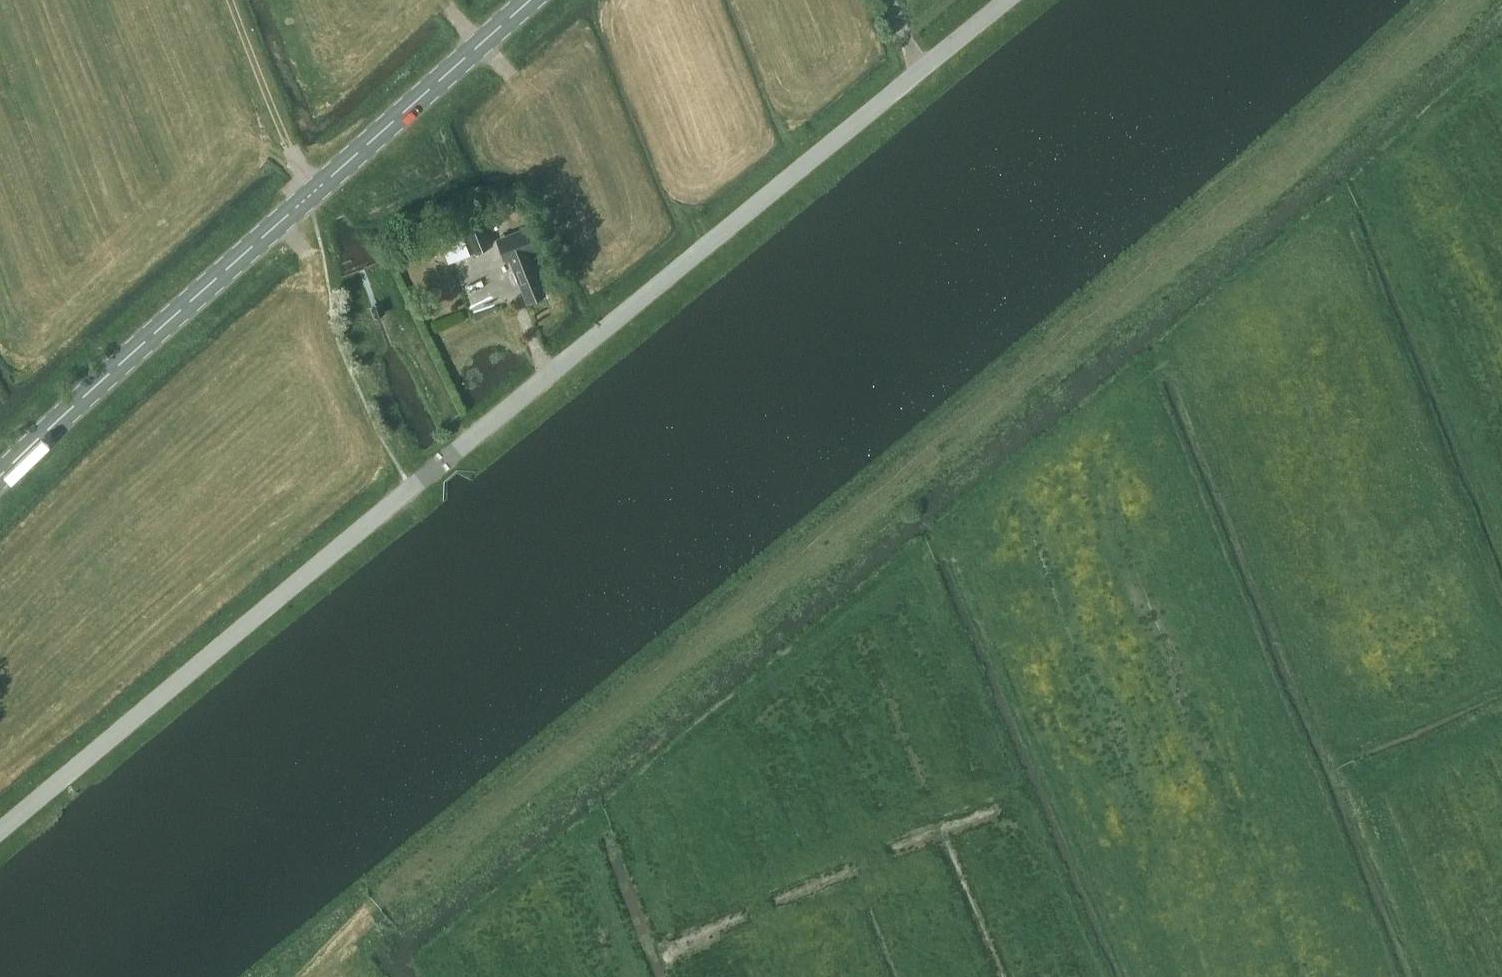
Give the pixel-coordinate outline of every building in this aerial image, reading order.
[(478,212),(458,220),(471,252),(491,244),(478,212)] [(525,226),(496,238),(505,260),(510,258),(528,300),(544,293),(526,251),(534,247),(525,226)] [(375,315),(384,312),(381,303),(372,306),(375,315)]
